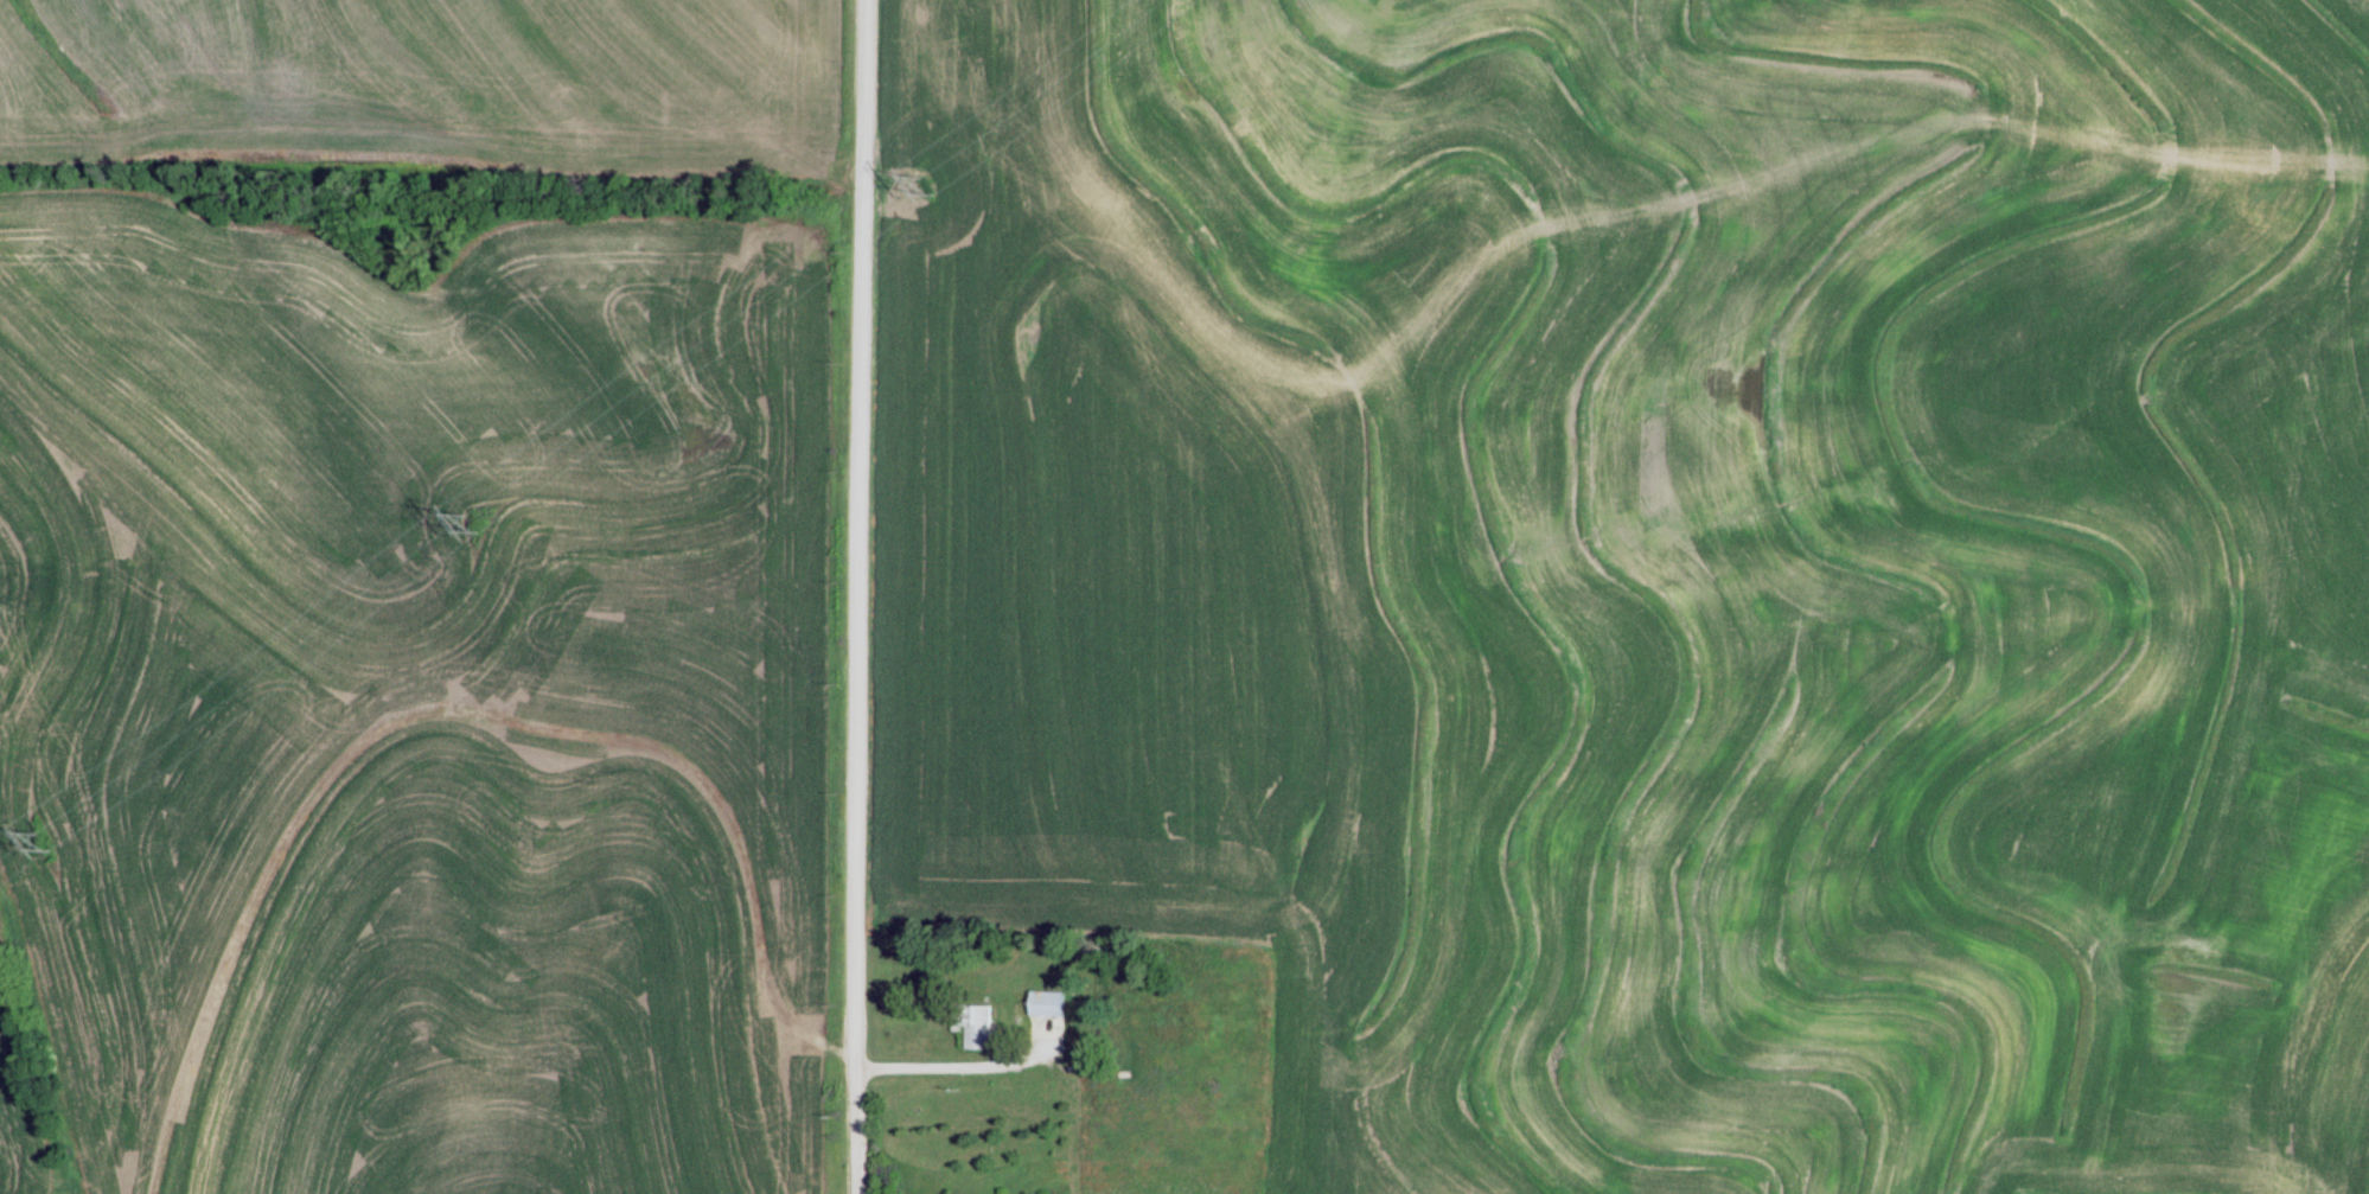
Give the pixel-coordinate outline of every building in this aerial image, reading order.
[(1025,1027),(1057,1027),(1057,989),(1025,989),(1025,1027)] [(985,1047),(985,1004),(957,1004),(957,1047),(985,1047)]
